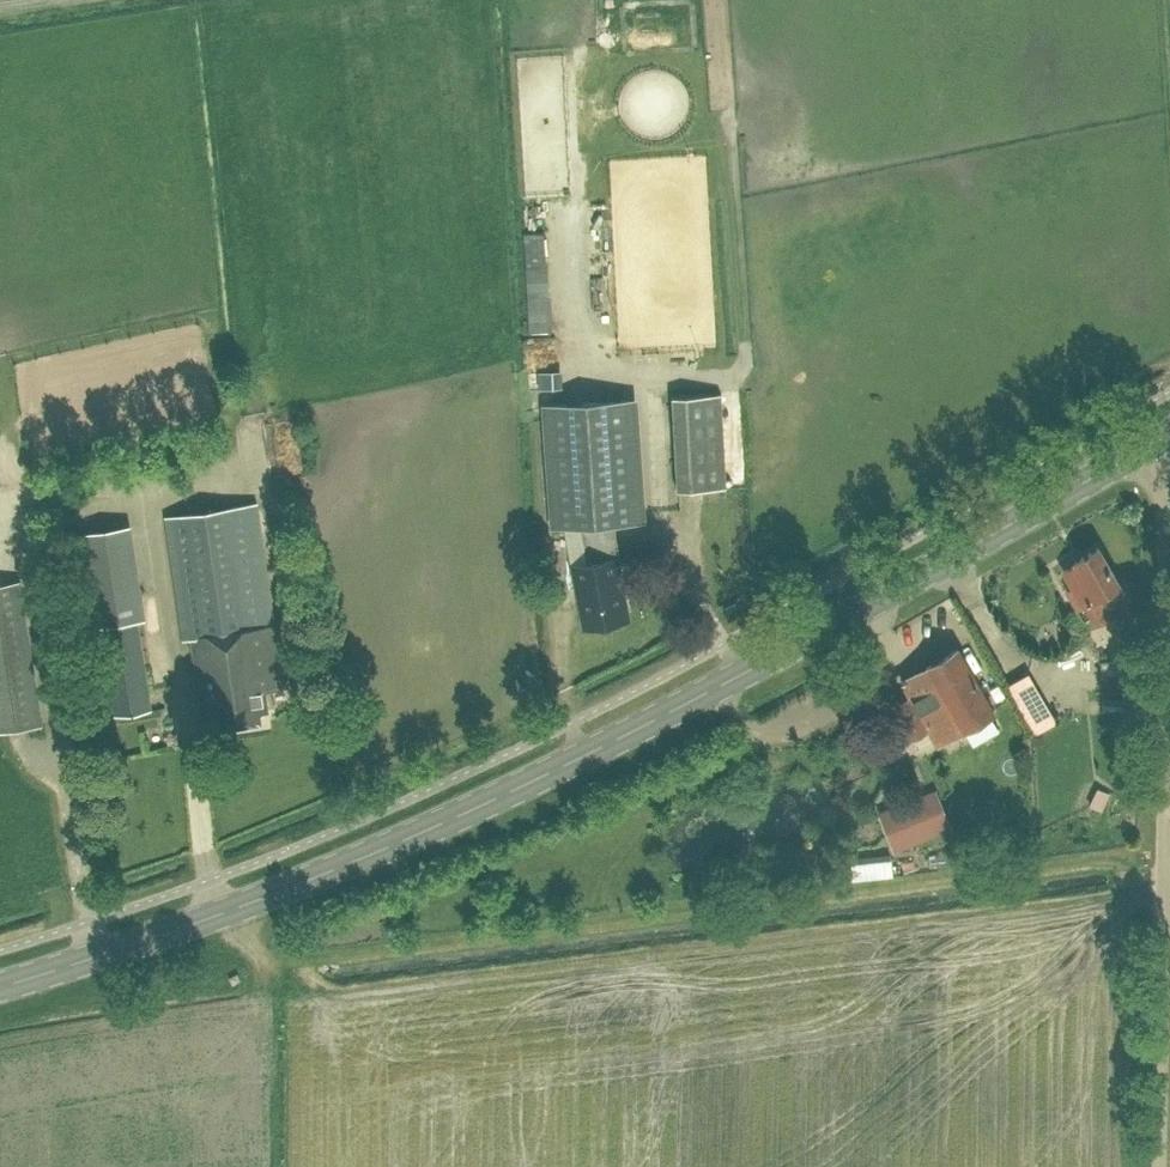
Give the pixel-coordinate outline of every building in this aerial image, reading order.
[(522,127),(524,143),(540,141),(538,125),(522,127)] [(682,350),(685,366),(704,363),(702,347),(682,350)] [(563,382),(560,366),(535,371),(538,387),(563,382)] [(727,486),(721,393),(680,395),(685,489),(727,486)] [(645,519),(636,396),(541,403),(550,526),(645,519)] [(275,622),(257,502),(166,516),(184,637),(192,636),(206,724),(218,722),(219,726),(261,720),(259,711),(269,709),(265,688),(288,685),(279,622),(275,622)] [(147,618),(131,523),(70,533),(86,628),(102,626),(117,714),(153,708),(138,620),(147,618)] [(1120,582),(1099,546),(1075,559),(1076,561),(1063,569),(1073,586),(1067,589),(1077,607),(1083,603),(1095,623),(1118,610),(1107,589),(1120,582)] [(628,618),(616,556),(573,564),(585,626),(628,618)] [(20,579),(0,582),(0,730),(43,723),(20,579)] [(994,709),(959,648),(902,680),(911,695),(893,705),(911,736),(928,727),(937,742),(994,709)] [(1050,705),(1028,717),(1038,734),(1059,723),(1050,705)] [(975,743),(1004,727),(994,710),(966,727),(975,743)] [(934,782),(881,803),(896,839),(949,817),(934,782)] [(1081,813),(1100,821),(1113,791),(1093,783),(1081,813)] [(915,845),(902,849),(908,872),(921,868),(915,845)] [(847,862),(851,879),(898,870),(894,852),(847,862)]
